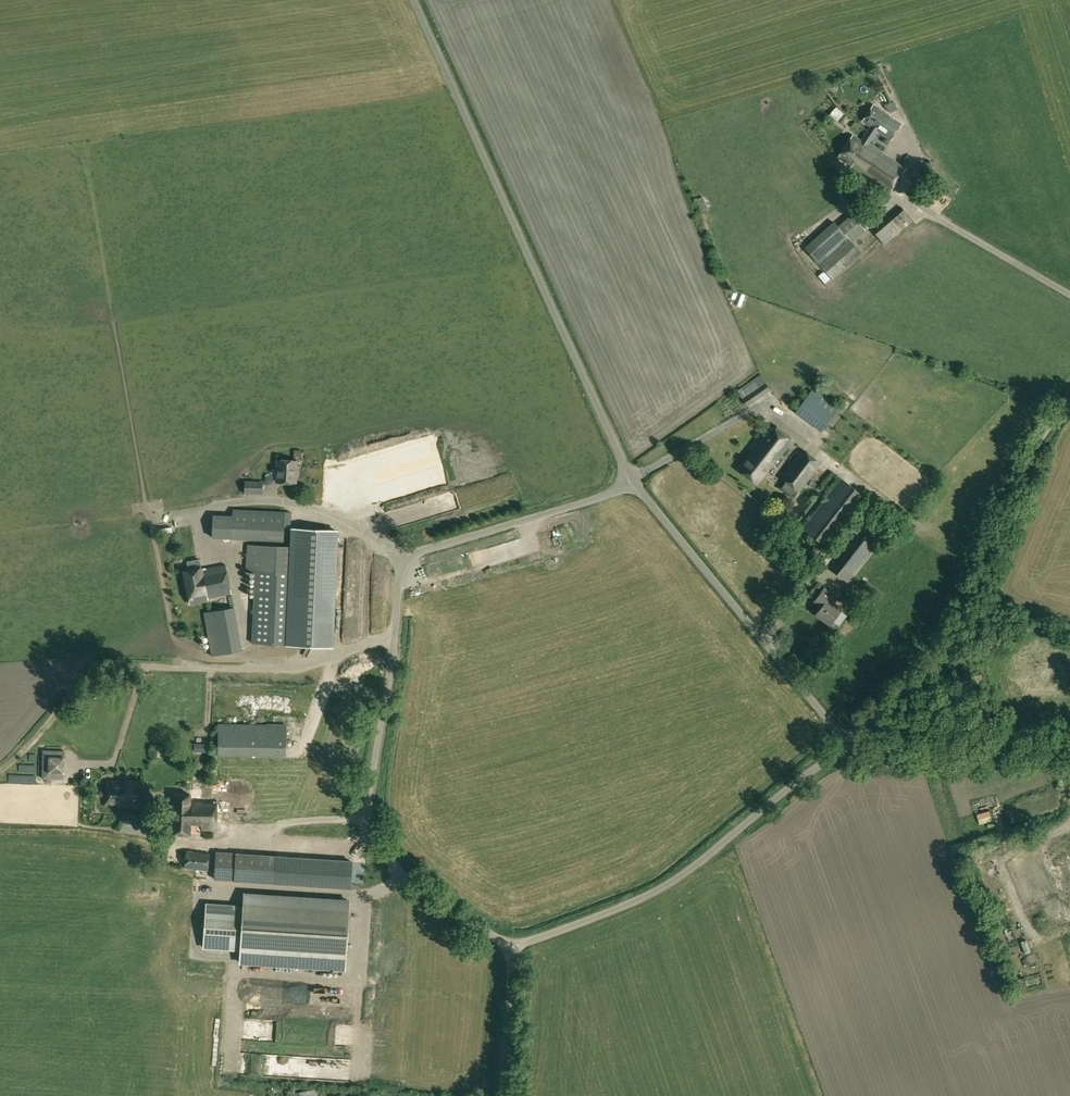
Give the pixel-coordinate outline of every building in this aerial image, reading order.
[(886,105),(890,113),(898,109),(894,101),(886,105)] [(905,168),(869,143),(877,130),(890,139),(901,123),(873,104),(862,121),(870,126),(861,140),(852,135),(838,156),(851,166),(850,167),(889,192),(905,168)] [(829,115),(837,121),(844,113),(836,107),(829,115)] [(901,163),(905,158),(900,153),(895,159),(901,163)] [(857,228),(862,225),(866,230),(878,220),(864,206),(852,215),(854,217),(849,220),(857,228)] [(885,244),(913,220),(900,207),(873,229),(885,244)] [(803,246),(818,264),(849,236),(834,220),(803,246)] [(862,252),(849,236),(819,263),(833,279),(862,252)] [(846,282),(860,272),(856,267),(843,277),(846,282)] [(759,382),(743,388),(749,404),(773,395),(768,383),(761,386),(759,382)] [(815,386),(796,412),(821,432),(841,405),(815,386)] [(773,466),(792,441),(770,424),(752,448),(754,449),(739,469),(757,483),(771,465),(773,466)] [(801,448),(779,477),(794,489),(799,493),(822,464),(801,448)] [(247,456),(248,480),(257,480),(257,456),(247,456)] [(297,476),(298,468),(296,468),(296,460),(278,459),(277,482),(295,483),(295,476),(297,476)] [(867,499),(840,478),(802,527),(829,548),(867,499)] [(247,493),(265,493),(265,483),(247,483),(247,493)] [(233,510),(232,532),(283,535),(284,512),(233,510)] [(255,570),(252,643),(332,647),(337,530),(293,528),(293,546),(248,544),(246,570),(255,570)] [(848,583),(875,548),(859,535),(831,570),(848,583)] [(238,592),(232,564),(202,569),(201,567),(183,571),(190,604),(208,601),(207,598),(238,592)] [(842,608),(834,602),(838,597),(824,587),(814,601),(821,607),(815,614),(829,624),(842,608)] [(243,651),(235,607),(215,610),(223,655),(243,651)] [(219,724),(218,755),(286,756),(287,725),(219,724)] [(211,743),(193,743),(193,755),(210,755),(211,743)] [(43,750),(42,779),(64,779),(65,750),(43,750)] [(303,813),(304,759),(218,757),(217,799),(201,799),(201,793),(193,792),(193,787),(186,787),(186,794),(173,794),(172,834),(190,835),(190,834),(202,835),(202,830),(215,830),(216,822),(246,823),(246,812),(303,813)] [(142,808),(142,782),(105,781),(104,805),(131,806),(131,808),(142,808)] [(216,853),(210,853),(186,850),(184,868),(208,870),(208,863),(215,864),(214,879),(274,884),(276,856),(216,851),(216,853)] [(1002,884),(997,886),(1003,896),(1008,893),(1002,884)] [(240,950),(239,962),(345,969),(350,901),(244,892),(243,907),(206,904),(203,947),(240,950)] [(1041,902),(1034,904),(1041,924),(1047,922),(1041,902)] [(1020,929),(1025,940),(1030,938),(1025,927),(1020,929)] [(1025,944),(1028,951),(1038,947),(1034,939),(1025,944)]
